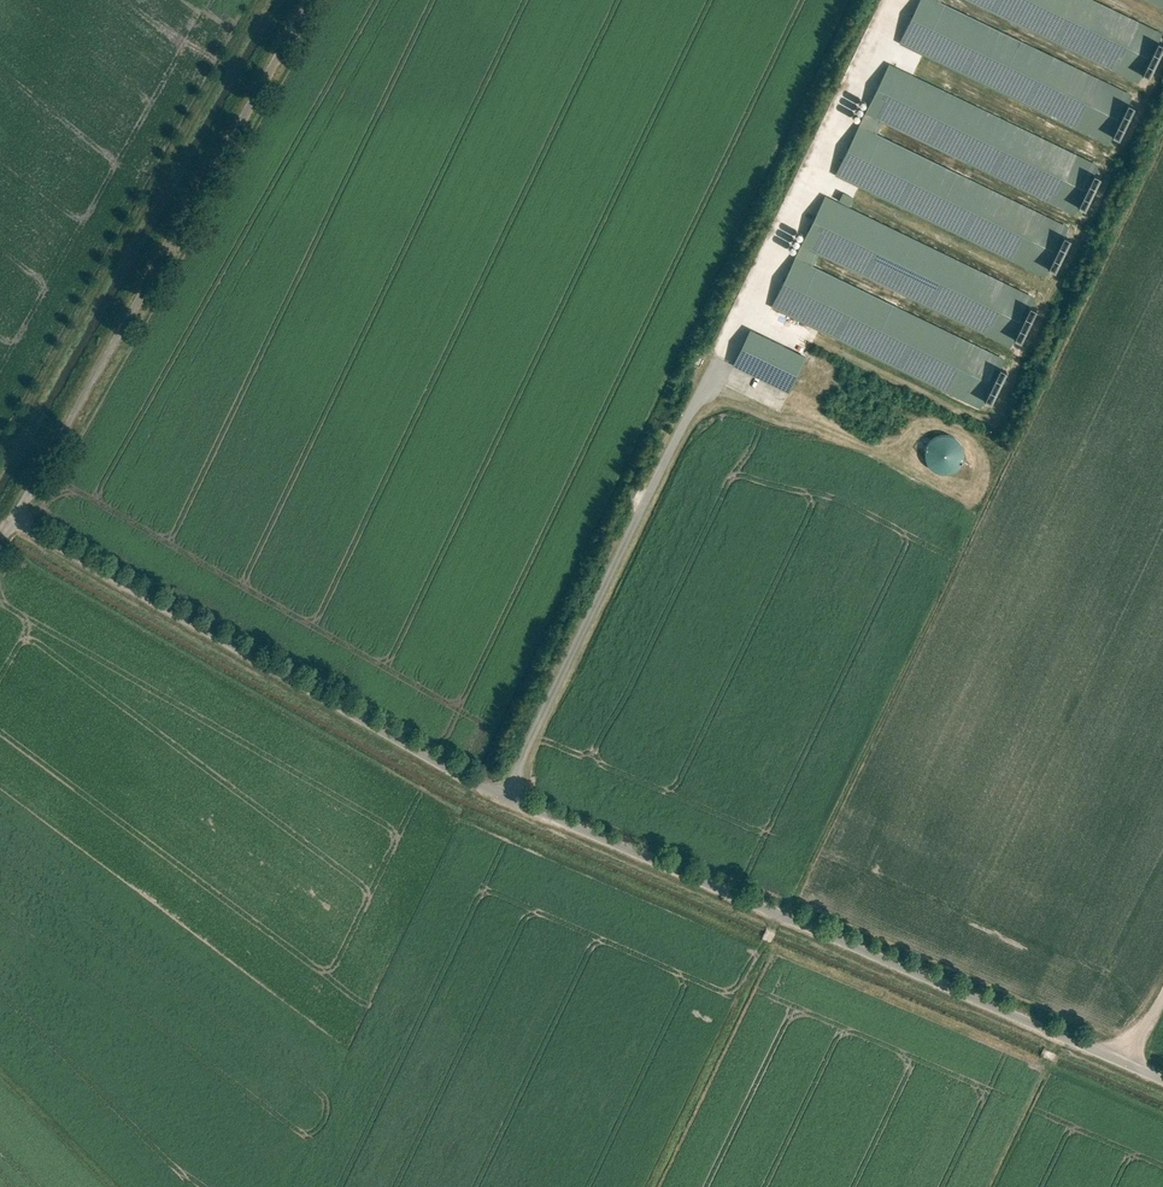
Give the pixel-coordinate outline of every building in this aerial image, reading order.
[(1108,143),(1132,93),(941,0),(918,0),(898,40),(1108,143)] [(1094,0),(970,0),(1139,82),(1162,34),(1094,0)] [(1162,75),(1162,47),(1161,46),(1151,70),(1162,75)] [(1097,165),(888,63),(864,112),(879,120),(1073,214),(1097,165)] [(1134,137),(1150,105),(1143,101),(1127,134),(1134,137)] [(1136,103),(1121,132),(1125,134),(1141,105),(1136,103)] [(859,124),(874,131),(879,120),(864,112),(859,124)] [(834,173),(1042,274),(1067,225),(874,131),(859,124),(834,173)] [(1102,208),(1114,174),(1099,169),(1087,203),(1102,208)] [(847,193),(843,200),(853,205),(856,197),(847,193)] [(1033,297),(823,194),(799,244),(816,252),(1009,346),(1033,297)] [(1071,231),(1057,264),(1063,267),(1077,233),(1071,231)] [(1063,267),(1070,270),(1085,237),(1078,233),(1063,267)] [(793,255),(810,263),(816,252),(799,244),(793,255)] [(769,306),(982,409),(1006,359),(810,263),(793,255),(769,306)] [(803,357),(746,329),(729,363),(786,391),(803,357)] [(1020,370),(1013,367),(999,398),(1005,401),(1020,370)] [(934,470),(954,471),(954,456),(935,456),(934,470)]
